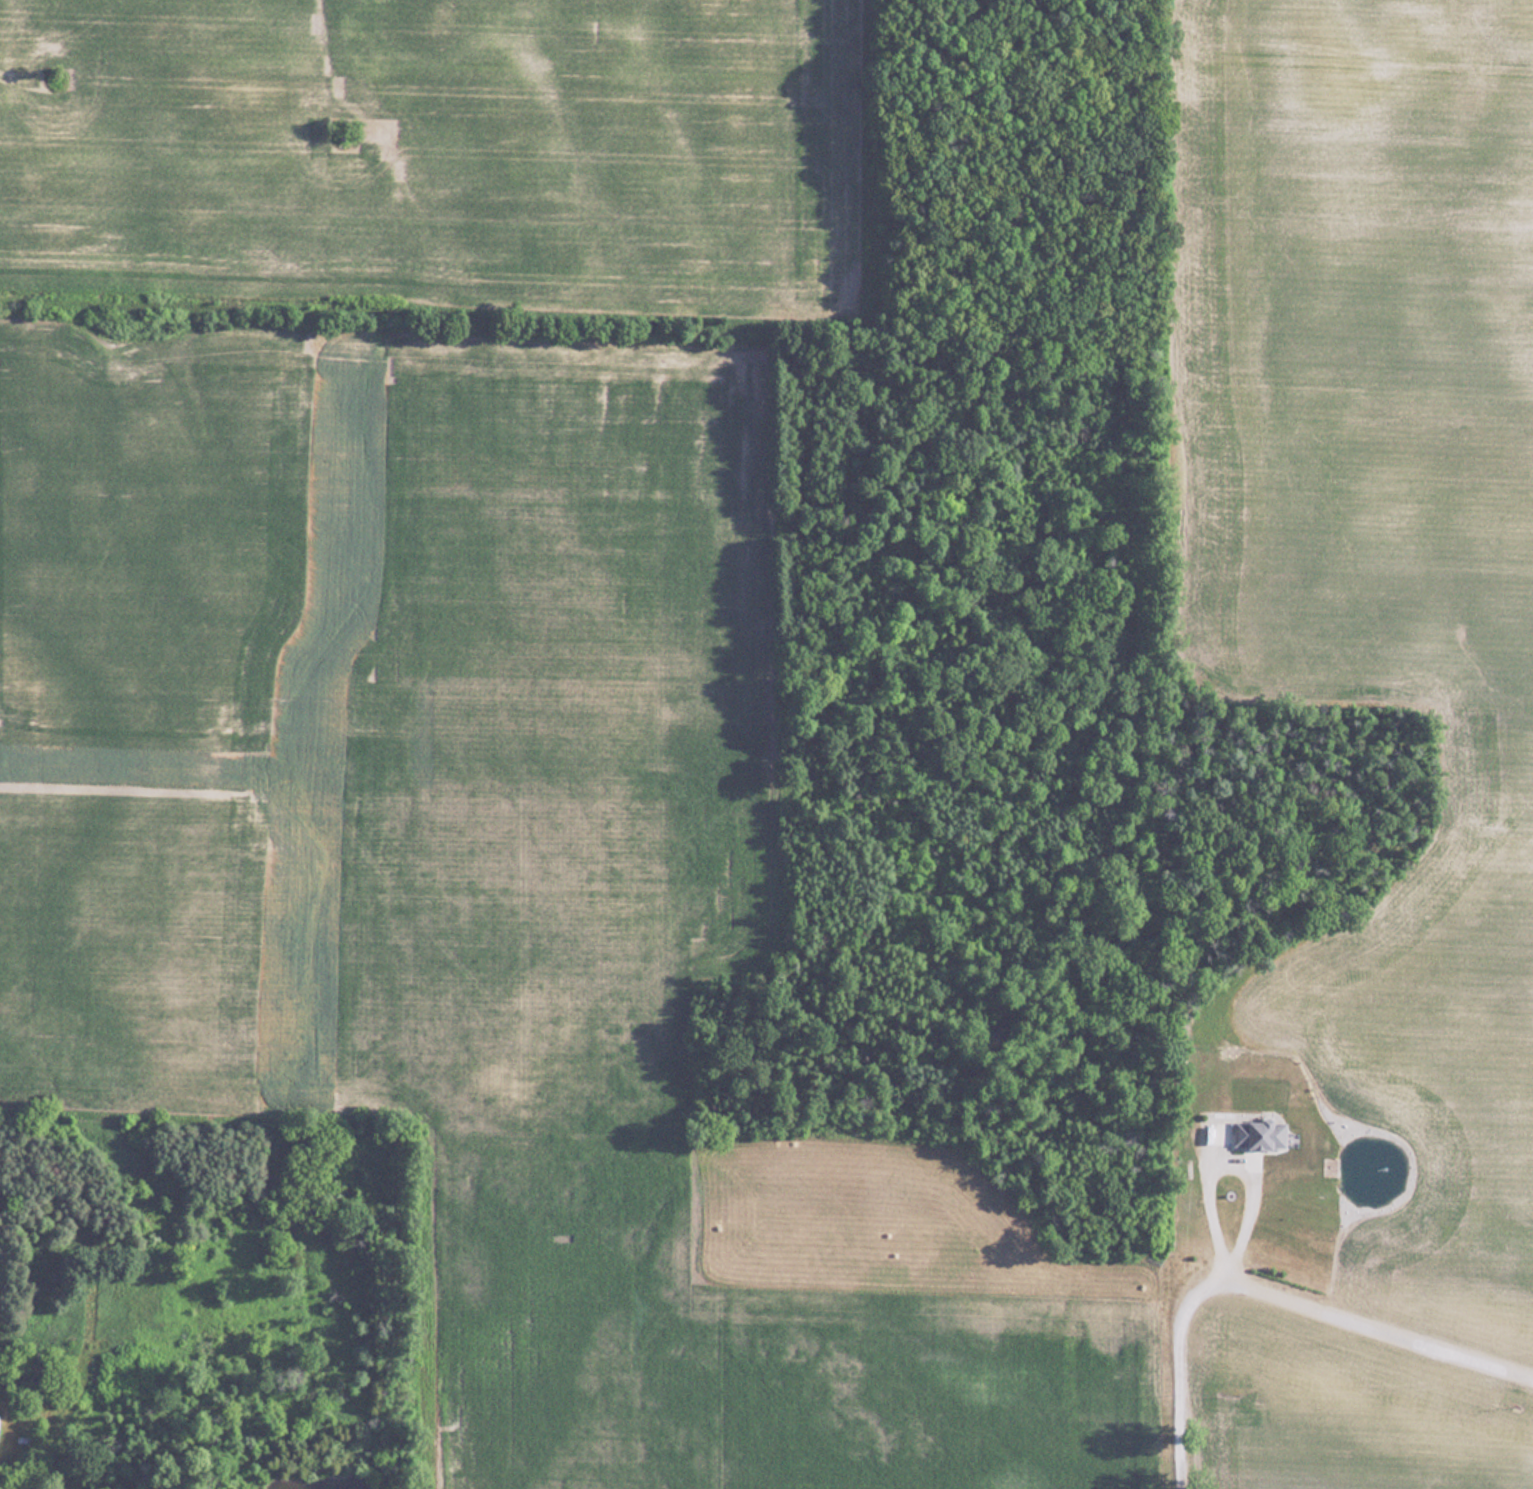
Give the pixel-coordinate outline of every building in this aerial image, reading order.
[(1235,1119),(1234,1148),(1289,1149),(1290,1120),(1235,1119)]
